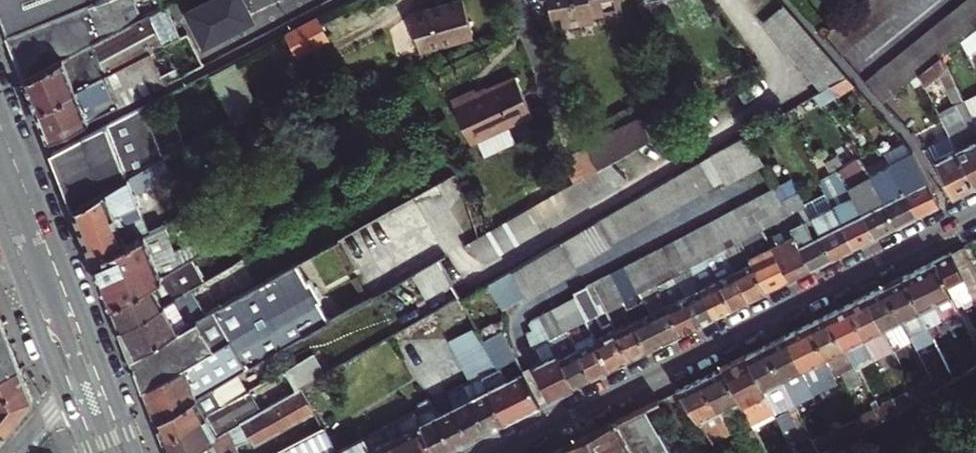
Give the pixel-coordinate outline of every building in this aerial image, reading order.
[(23,79),(139,18),(135,6),(132,0),(100,0),(96,2),(95,0),(0,0),(0,22),(17,64),(23,79)] [(253,19),(247,8),(243,0),(206,0),(187,10),(204,42),(253,19)] [(622,4),(622,0),(537,0),(539,7),(544,7),(547,25),(556,24),(558,38),(591,33),(590,27),(620,22),(618,5),(622,4)] [(822,37),(840,55),(900,0),(863,0),(822,37)] [(975,26),(975,0),(962,0),(944,15),(865,82),(883,102),(905,84),(918,74),(940,56),(959,40),(975,26)] [(437,9),(411,17),(422,54),(473,39),(463,1),(437,9)] [(815,48),(780,9),(770,18),(760,28),(789,62),(815,48)] [(34,109),(148,51),(165,43),(149,13),(139,18),(23,79),(28,94),(34,109)] [(317,24),(287,38),(299,60),(327,46),(317,24)] [(959,40),(968,58),(975,51),(975,26),(959,40)] [(815,48),(789,62),(818,96),(827,92),(844,82),(837,74),(815,48)] [(46,139),(180,73),(176,66),(159,74),(148,51),(34,109),(40,124),(46,139)] [(918,74),(927,90),(941,80),(949,74),(940,56),(918,74)] [(212,75),(230,113),(257,100),(238,62),(212,75)] [(964,103),(949,74),(941,80),(955,108),(939,116),(950,136),(975,185),(975,184),(975,127),(974,124),(964,103)] [(536,115),(521,79),(493,91),(483,95),(481,91),(456,102),(475,143),(478,141),(485,157),(518,142),(511,127),(536,115)] [(844,82),(827,92),(834,101),(852,90),(844,82)] [(818,111),(834,101),(827,92),(818,96),(811,101),(818,111)] [(975,127),(975,97),(964,103),(974,124),(975,127)] [(818,111),(811,101),(794,110),(801,119),(818,111)] [(62,180),(75,211),(143,172),(164,160),(165,160),(144,108),(51,152),(62,180)] [(585,149),(594,170),(598,168),(608,163),(672,126),(662,108),(641,120),(641,118),(583,144),(585,149)] [(787,132),(780,118),(769,124),(775,138),(787,132)] [(975,185),(950,136),(922,150),(948,199),(963,191),(975,185)] [(761,168),(745,138),(734,144),(750,173),(761,168)] [(750,173),(734,144),(723,150),(739,179),(750,173)] [(911,156),(902,145),(880,157),(883,161),(888,167),(911,156)] [(574,181),(594,170),(585,149),(573,154),(577,162),(567,168),(574,181)] [(739,179),(723,150),(712,157),(725,181),(727,185),(739,179)] [(847,187),(867,177),(863,170),(851,155),(841,162),(838,155),(828,160),(840,177),(847,187)] [(906,192),(903,194),(914,216),(925,210),(936,205),(919,172),(911,156),(888,167),(892,174),(895,172),(906,192)] [(725,181),(712,157),(699,164),(712,188),(725,181)] [(93,260),(150,234),(135,195),(158,185),(154,177),(169,168),(164,160),(143,173),(74,211),(78,219),(85,240),(93,260)] [(840,177),(828,160),(825,162),(831,174),(834,180),(840,177)] [(883,161),(863,170),(867,177),(883,169),(888,167),(883,161)] [(620,185),(608,163),(598,168),(594,170),(574,181),(462,244),(484,261),(620,185)] [(712,188),(699,164),(687,171),(700,195),(712,188)] [(892,174),(888,167),(883,169),(897,197),(903,194),(892,174)] [(903,221),(914,216),(903,194),(897,197),(883,169),(867,177),(892,227),(903,221)] [(700,195),(687,171),(677,177),(690,201),(700,195)] [(826,198),(847,187),(840,177),(834,180),(831,174),(817,182),(826,198)] [(690,201),(677,177),(672,180),(666,183),(679,207),(690,201)] [(892,227),(867,177),(847,187),(871,237),(881,232),(892,227)] [(779,202),(787,218),(805,209),(790,180),(783,184),(789,197),(779,202)] [(666,183),(654,190),(668,213),(679,207),(666,183)] [(415,243),(421,258),(465,241),(433,240),(425,218),(425,198),(428,198),(453,188),(464,216),(451,216),(440,220),(445,234),(445,223),(467,224),(468,212),(458,187),(450,187),(381,214),(387,230),(412,231),(413,213),(416,222),(415,243)] [(871,237),(847,187),(826,198),(825,198),(838,225),(849,248),(860,242),(871,237)] [(668,213),(654,190),(642,197),(655,219),(668,213)] [(779,202),(774,191),(763,197),(775,224),(782,220),(787,218),(779,202)] [(655,219),(642,197),(631,203),(645,226),(655,219)] [(775,224),(763,197),(748,204),(761,231),(774,224),(775,224)] [(849,248),(838,225),(825,198),(805,209),(810,220),(817,235),(828,259),(839,253),(849,248)] [(631,203),(619,210),(632,233),(645,226),(631,203)] [(760,232),(761,231),(748,204),(736,210),(748,237),(760,232)] [(828,259),(817,235),(813,237),(805,222),(810,220),(805,209),(787,218),(782,220),(806,269),(817,264),(828,259)] [(632,233),(619,210),(607,217),(620,239),(632,233)] [(736,210),(725,216),(737,243),(748,237),(736,210)] [(725,216),(712,223),(724,250),(737,243),(725,216)] [(620,239),(607,217),(595,224),(607,246),(620,239)] [(806,269),(782,220),(775,224),(774,224),(779,233),(782,241),(774,246),(771,240),(765,243),(784,281),(795,275),(806,269)] [(712,223),(698,230),(710,257),(721,252),(724,250),(712,223)] [(607,246),(595,224),(584,230),(596,252),(607,246)] [(167,227),(150,234),(93,260),(102,283),(111,306),(168,274),(176,269),(198,257),(205,253),(201,244),(177,253),(167,227)] [(584,230),(573,236),(586,258),(596,252),(584,230)] [(710,257),(698,230),(685,236),(698,263),(703,261),(710,257)] [(748,237),(737,243),(762,292),(773,286),(784,281),(765,243),(760,232),(748,237)] [(782,241),(779,233),(770,238),(771,240),(774,246),(782,241)] [(586,258),(573,236),(559,244),(572,266),(586,258)] [(698,263),(685,236),(672,243),(686,270),(687,269),(698,263)] [(672,243),(659,250),(673,276),(686,270),(672,243)] [(762,292),(737,243),(724,250),(721,252),(725,260),(730,257),(733,263),(728,266),(745,300),(754,296),(762,292)] [(965,243),(954,248),(975,292),(975,263),(965,243)] [(573,269),(572,266),(559,244),(545,252),(558,277),(573,269)] [(925,262),(934,279),(947,274),(953,287),(950,289),(953,294),(957,297),(962,307),(974,302),(975,306),(975,292),(954,248),(940,255),(925,262)] [(673,276),(659,250),(647,255),(661,282),(670,277),(673,276)] [(558,277),(545,252),(531,260),(544,284),(558,277)] [(745,300),(728,266),(725,260),(721,252),(710,257),(703,261),(713,281),(728,309),(736,305),(745,300)] [(661,282),(647,255),(634,262),(647,289),(654,286),(661,282)] [(115,317),(121,331),(180,296),(199,286),(210,279),(198,257),(176,269),(168,274),(111,306),(115,317)] [(409,274),(423,299),(450,284),(435,259),(409,274)] [(124,339),(131,358),(172,335),(192,324),(259,286),(244,260),(210,279),(199,286),(180,296),(121,331),(124,339)] [(531,260),(512,271),(524,295),(544,284),(531,260)] [(698,263),(687,269),(711,317),(719,313),(728,309),(713,281),(703,261),(698,263)] [(647,289),(634,262),(622,268),(635,295),(636,295),(647,289)] [(906,272),(937,335),(944,331),(939,321),(963,309),(962,307),(957,297),(953,294),(950,289),(953,287),(947,274),(934,279),(925,262),(916,267),(906,272)] [(136,370),(144,391),(187,366),(230,342),(245,369),(329,320),(320,304),(323,302),(312,282),(308,284),(297,264),(259,286),(192,324),(172,335),(131,358),(136,370)] [(622,268),(609,275),(622,301),(629,298),(635,295),(622,268)] [(673,276),(670,277),(693,326),(702,321),(711,317),(687,269),(686,270),(673,276)] [(512,271),(498,279),(510,303),(524,295),(512,271)] [(937,335),(906,272),(897,276),(888,281),(915,334),(919,344),(937,335)] [(609,275),(596,281),(610,308),(620,302),(622,301),(609,275)] [(693,326),(670,277),(661,282),(654,286),(678,334),(686,330),(693,326)] [(498,279),(486,286),(499,310),(510,303),(498,279)] [(610,308),(596,281),(583,288),(596,315),(603,311),(610,308)] [(915,334),(888,281),(876,287),(865,292),(882,326),(892,346),(915,334)] [(499,310),(486,286),(459,301),(474,330),(494,320),(491,314),(499,310)] [(678,334),(654,286),(647,289),(636,295),(641,304),(660,343),(669,338),(678,334)] [(569,295),(572,300),(581,322),(583,321),(594,316),(596,315),(583,288),(569,295)] [(882,326),(865,292),(857,296),(850,300),(867,333),(882,326)] [(581,322),(572,300),(559,306),(569,328),(581,322)] [(867,333),(850,300),(840,304),(831,309),(848,343),(867,333)] [(603,311),(610,324),(627,359),(635,355),(644,350),(624,312),(620,302),(610,308),(603,311)] [(660,343),(641,304),(624,312),(644,350),(652,346),(660,343)] [(569,328),(559,306),(547,313),(557,334),(565,330),(569,328)] [(848,343),(831,309),(821,314),(811,319),(836,369),(844,365),(852,382),(864,376),(853,354),(848,343)] [(9,334),(7,330),(3,318),(0,311),(0,338),(9,334)] [(547,313),(536,318),(546,340),(557,334),(547,313)] [(589,334),(592,341),(606,369),(616,364),(627,359),(610,324),(601,328),(594,316),(583,321),(589,334)] [(527,350),(535,365),(551,397),(560,392),(570,387),(556,359),(546,340),(536,318),(528,322),(533,330),(525,333),(531,348),(527,350)] [(798,325),(789,330),(817,388),(840,377),(836,369),(811,319),(808,321),(798,325)] [(503,363),(513,358),(494,320),(474,330),(483,347),(494,368),(503,363)] [(897,355),(892,346),(882,326),(867,333),(868,336),(876,332),(878,336),(870,340),(872,344),(879,358),(887,355),(889,359),(897,355)] [(478,376),(494,368),(483,347),(474,330),(452,342),(472,380),(478,376)] [(574,349),(572,343),(565,330),(557,334),(546,340),(556,359),(574,349)] [(778,335),(768,340),(797,398),(817,388),(789,330),(778,335)] [(853,354),(872,344),(870,340),(868,336),(867,333),(848,343),(853,354)] [(20,364),(14,349),(9,334),(0,338),(0,373),(20,364)] [(592,341),(589,334),(572,343),(574,349),(592,341)] [(797,398),(768,340),(758,345),(749,350),(779,409),(787,425),(800,419),(792,403),(798,400),(797,398)] [(606,369),(592,341),(574,349),(589,378),(597,374),(605,369),(606,369)] [(240,372),(245,369),(230,342),(187,366),(199,396),(208,390),(240,372)] [(589,378),(574,349),(556,359),(570,387),(579,382),(589,378)] [(779,409),(749,350),(738,356),(727,361),(745,396),(758,420),(779,409)] [(313,380),(326,373),(317,355),(286,372),(295,391),(301,387),(313,380)] [(940,385),(957,375),(947,355),(941,358),(943,363),(932,369),(937,378),(940,385)] [(510,378),(501,382),(518,413),(527,408),(536,404),(520,373),(513,358),(503,363),(510,378)] [(745,396),(727,361),(715,367),(703,373),(721,404),(723,407),(745,396)] [(20,364),(0,373),(0,437),(4,432),(32,397),(27,382),(20,364)] [(905,420),(975,379),(975,364),(957,375),(940,385),(918,397),(903,406),(900,409),(905,420)] [(551,397),(535,365),(520,373),(536,404),(551,397)] [(187,366),(144,391),(150,406),(155,421),(199,396),(187,366)] [(218,409),(250,391),(245,381),(240,372),(208,390),(214,402),(218,409)] [(692,378),(681,384),(717,438),(725,432),(727,430),(714,409),(721,404),(703,373),(692,378)] [(930,375),(912,385),(914,389),(918,397),(940,385),(937,378),(932,381),(930,375)] [(502,421),(485,390),(478,376),(472,380),(461,385),(468,398),(483,430),(493,425),(502,421)] [(301,387),(313,411),(326,404),(313,380),(301,387)] [(518,413),(501,382),(485,390),(502,421),(510,417),(518,413)] [(452,397),(447,400),(451,407),(468,398),(461,385),(450,391),(452,397)] [(314,414),(313,411),(301,387),(295,391),(265,408),(186,452),(245,452),(241,444),(253,440),(256,445),(314,414)] [(898,396),(903,406),(918,397),(914,389),(898,396)] [(159,430),(162,439),(203,417),(218,409),(214,402),(208,390),(199,396),(155,421),(159,430)] [(265,408),(259,399),(257,396),(253,390),(250,391),(218,409),(203,417),(162,439),(167,450),(168,452),(186,452),(265,408)] [(884,416),(900,409),(903,406),(898,396),(879,406),(884,416)] [(442,402),(438,397),(427,402),(434,415),(451,407),(447,400),(442,402)] [(483,430),(468,398),(451,407),(467,438),(475,434),(483,430)] [(633,445),(663,430),(648,401),(618,415),(633,445)] [(865,427),(884,416),(879,406),(878,403),(858,413),(865,427)] [(427,419),(421,406),(410,412),(412,417),(416,424),(427,419)] [(467,438),(451,407),(434,415),(449,447),(455,444),(460,441),(467,438)] [(819,452),(865,452),(909,428),(905,420),(900,409),(884,416),(865,427),(843,440),(835,444),(823,450),(819,452)] [(865,427),(858,413),(835,425),(838,430),(843,440),(865,427)] [(434,415),(427,419),(416,424),(431,452),(438,452),(441,451),(449,447),(434,415)] [(633,445),(618,415),(545,452),(543,452),(637,452),(633,445)] [(416,424),(412,417),(389,429),(393,436),(401,451),(398,452),(431,452),(416,424)] [(334,451),(322,427),(277,451),(278,452),(329,452),(334,451)] [(389,429),(379,434),(382,441),(393,436),(389,429)] [(663,430),(633,445),(637,452),(675,452),(663,430)] [(835,444),(843,440),(838,430),(819,442),(823,450),(835,444)] [(795,442),(798,447),(801,452),(819,452),(823,450),(819,442),(814,431),(795,442)] [(725,432),(717,438),(726,452),(729,452),(735,449),(725,432)] [(367,449),(361,436),(334,451),(329,452),(369,452),(367,449)] [(367,449),(369,452),(398,452),(401,451),(393,436),(382,441),(367,449)]
